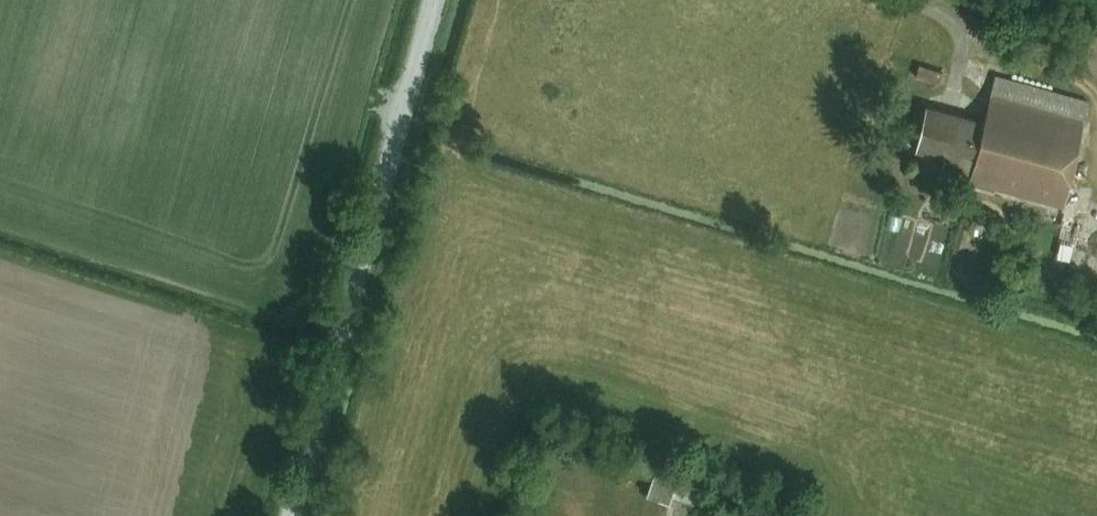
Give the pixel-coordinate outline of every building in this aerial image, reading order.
[(959,190),(1049,211),(1074,103),(982,81),(972,122),(907,107),(895,154),(964,170),(959,190)] [(705,486),(616,462),(608,490),(698,514),(705,486)]
